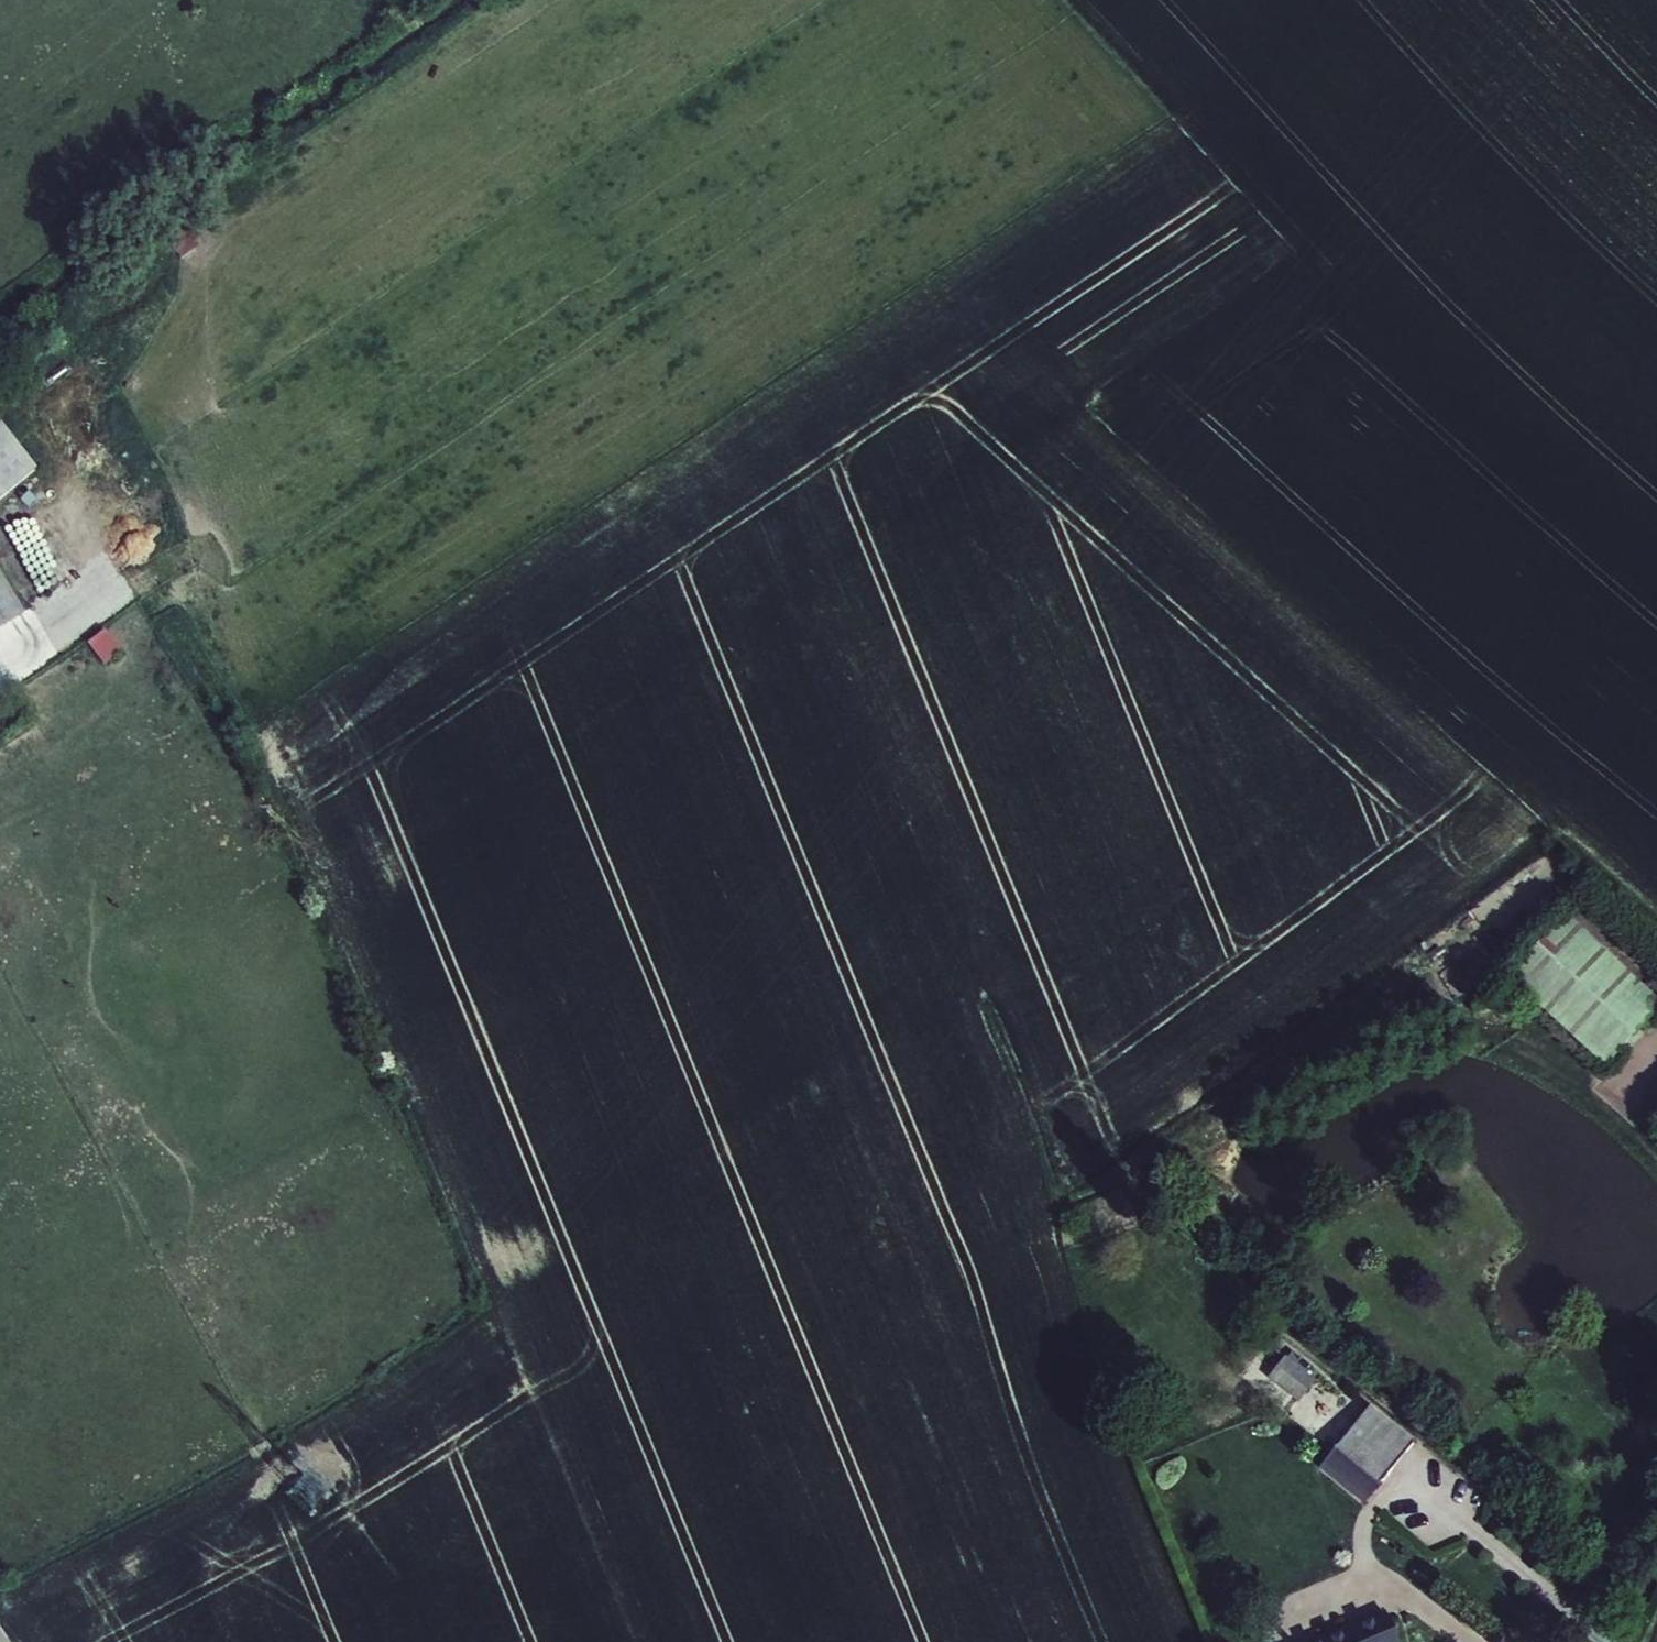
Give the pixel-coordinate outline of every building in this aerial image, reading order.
[(29,465),(0,421),(0,485),(29,465)] [(101,666),(120,652),(104,630),(85,643),(101,666)] [(1526,981),(1627,1068),(1656,1033),(1656,985),(1580,919),(1526,981)] [(1285,1350),(1265,1374),(1296,1399),(1316,1375),(1285,1350)] [(1433,1438),(1390,1402),(1349,1450),(1392,1486),(1433,1438)] [(1382,1611),(1310,1641),(1396,1641),(1382,1611)]
